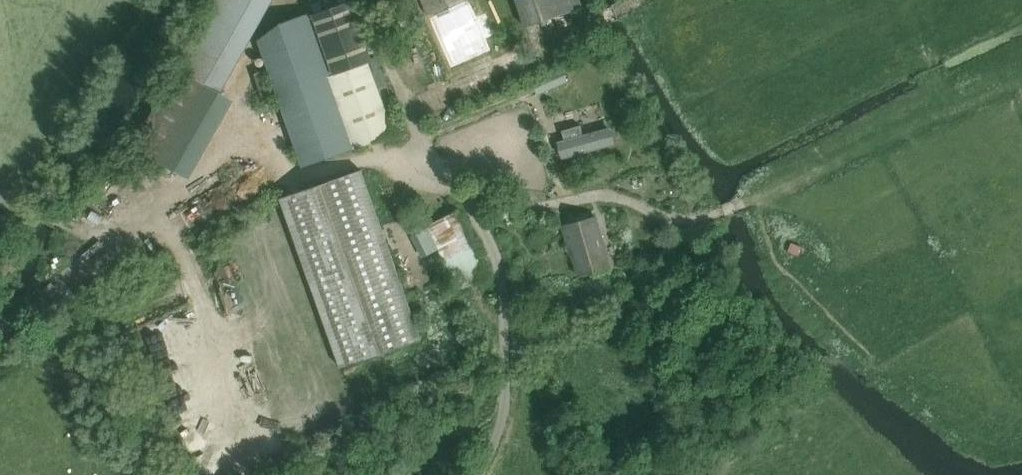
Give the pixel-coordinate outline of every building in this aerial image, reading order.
[(227,91),(273,0),(217,0),(142,150),(195,176),(235,96),(227,91)] [(453,66),(489,50),(467,0),(424,0),(453,66)] [(526,27),(583,8),(580,0),(517,0),(526,27)] [(351,1),(314,14),(335,74),(373,61),(351,1)] [(335,74),(314,14),(313,13),(281,24),(260,41),(305,167),(361,147),(335,74)] [(373,61),(335,74),(361,147),(395,134),(374,76),(378,75),(373,61)] [(265,70),(255,74),(265,103),(275,100),(265,70)] [(567,140),(560,142),(564,158),(613,144),(608,129),(583,136),(581,126),(564,130),(567,140)] [(424,339),(361,170),(282,199),(345,368),(424,339)] [(473,244),(463,224),(456,212),(428,227),(460,289),(489,279),(473,244)] [(597,218),(566,227),(580,275),(611,266),(597,218)]
